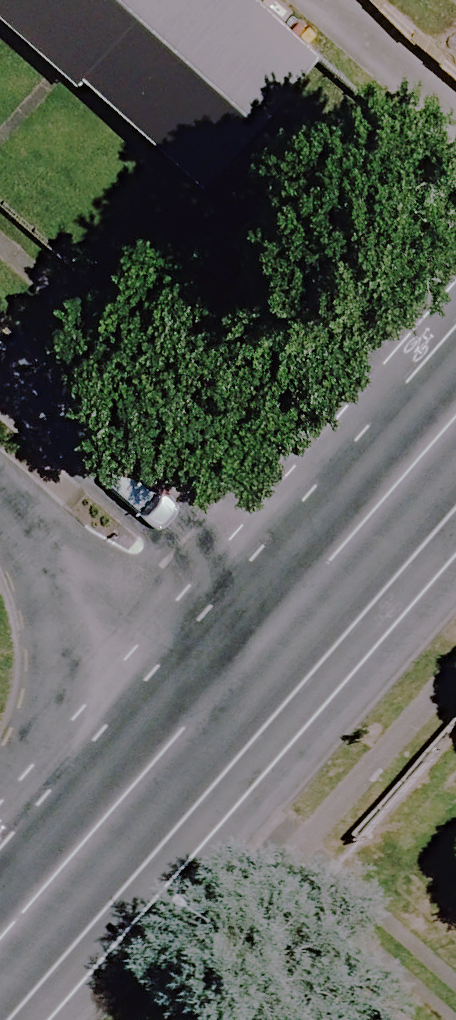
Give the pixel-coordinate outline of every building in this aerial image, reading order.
[(208,183),(328,33),(288,0),(0,0),(0,15),(208,183)]
